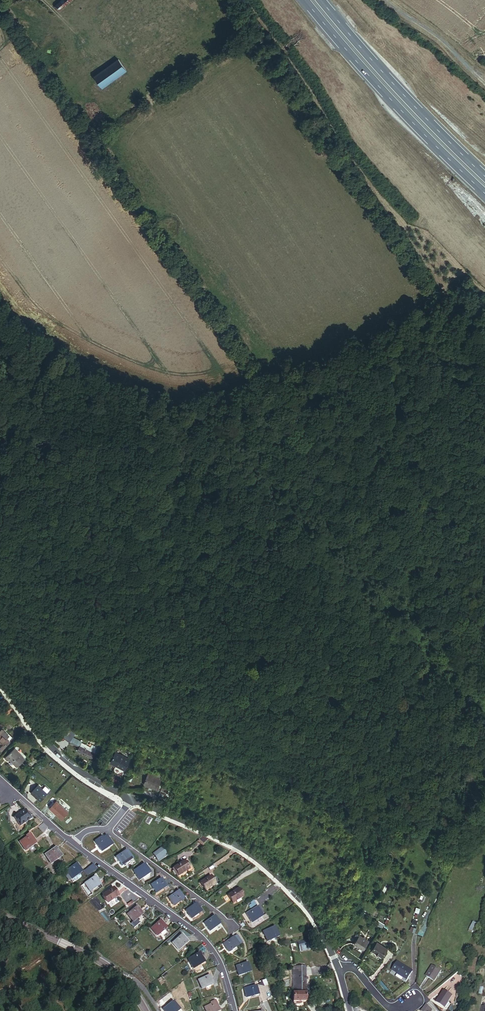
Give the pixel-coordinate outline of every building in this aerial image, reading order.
[(52,7),(56,12),(69,0),(60,0),(52,7)] [(124,73),(116,61),(91,79),(99,90),(124,73)] [(3,708),(7,714),(13,710),(9,704),(3,708)] [(76,735),(78,732),(65,724),(60,728),(72,737),(76,735)] [(9,735),(0,729),(0,747),(9,735)] [(87,741),(78,735),(74,742),(86,751),(89,746),(95,749),(101,741),(96,738),(93,741),(90,738),(87,741)] [(19,763),(27,754),(27,753),(15,743),(6,755),(9,757),(11,755),(14,757),(14,759),(19,763)] [(120,763),(125,753),(110,746),(106,755),(111,758),(112,757),(115,759),(115,760),(120,763)] [(116,770),(119,764),(110,759),(107,765),(116,770)] [(125,779),(130,770),(124,767),(120,777),(125,779)] [(151,788),(157,775),(152,773),(150,776),(143,773),(138,783),(151,788)] [(28,787),(38,795),(45,787),(35,779),(28,787)] [(161,803),(166,791),(156,786),(152,794),(157,797),(156,800),(161,803)] [(50,805),(63,816),(70,808),(57,797),(50,805)] [(20,824),(31,818),(26,808),(15,814),(20,824)] [(37,824),(45,831),(48,825),(43,820),(37,824)] [(36,842),(31,833),(21,839),(25,848),(36,842)] [(112,842),(108,834),(97,839),(101,847),(112,842)] [(162,844),(154,851),(159,857),(167,851),(162,844)] [(62,854),(56,846),(46,852),(51,861),(62,854)] [(123,863),(132,857),(127,849),(118,855),(123,863)] [(61,855),(51,864),(54,868),(64,860),(61,855)] [(189,867),(184,859),(173,865),(178,873),(189,867)] [(82,869),(77,861),(68,868),(73,876),(82,869)] [(140,877),(151,870),(145,862),(135,868),(140,877)] [(83,869),(85,875),(96,870),(94,864),(83,869)] [(101,882),(96,874),(86,880),(91,888),(101,882)] [(211,874),(201,879),(206,887),(215,882),(213,877),(211,874)] [(157,890),(167,883),(162,876),(152,883),(157,890)] [(118,894),(113,886),(103,892),(107,900),(118,894)] [(243,894),(238,886),(227,892),(231,900),(243,894)] [(174,902),(184,896),(179,888),(169,895),(174,902)] [(192,915),(202,908),(197,901),(187,908),(192,915)] [(133,919),(142,912),(137,904),(128,911),(133,919)] [(263,912),(258,905),(247,911),(251,919),(263,912)] [(220,921),(215,914),(206,920),(211,927),(220,921)] [(157,932),(166,925),(161,918),(152,925),(157,932)] [(468,931),(472,933),(477,924),(473,921),(468,931)] [(279,933),(276,923),(264,928),(267,938),(279,933)] [(178,947),(188,939),(181,932),(172,940),(178,947)] [(229,949),(239,942),(234,935),(224,941),(229,949)] [(362,951),(368,943),(359,937),(353,946),(362,951)] [(383,959),(388,950),(378,944),(373,953),(383,959)] [(193,965),(205,959),(200,950),(188,956),(193,965)] [(251,969),(249,960),(236,963),(238,972),(251,969)] [(306,990),(311,990),(312,985),(306,985),(306,965),(290,965),(290,989),(306,990)] [(393,975),(405,982),(409,977),(413,980),(415,975),(399,965),(393,975)] [(433,980),(441,971),(433,965),(425,975),(433,980)] [(203,986),(215,981),(211,972),(199,977),(203,986)] [(258,993),(258,984),(246,985),(247,994),(258,993)] [(306,990),(290,989),(290,999),(293,999),(293,1001),(301,1001),(301,999),(306,999),(306,990)] [(437,1006),(446,1010),(449,1005),(454,997),(444,992),(437,1006)] [(205,1004),(208,1010),(212,1010),(216,1009),(221,1007),(217,999),(205,1004)]
